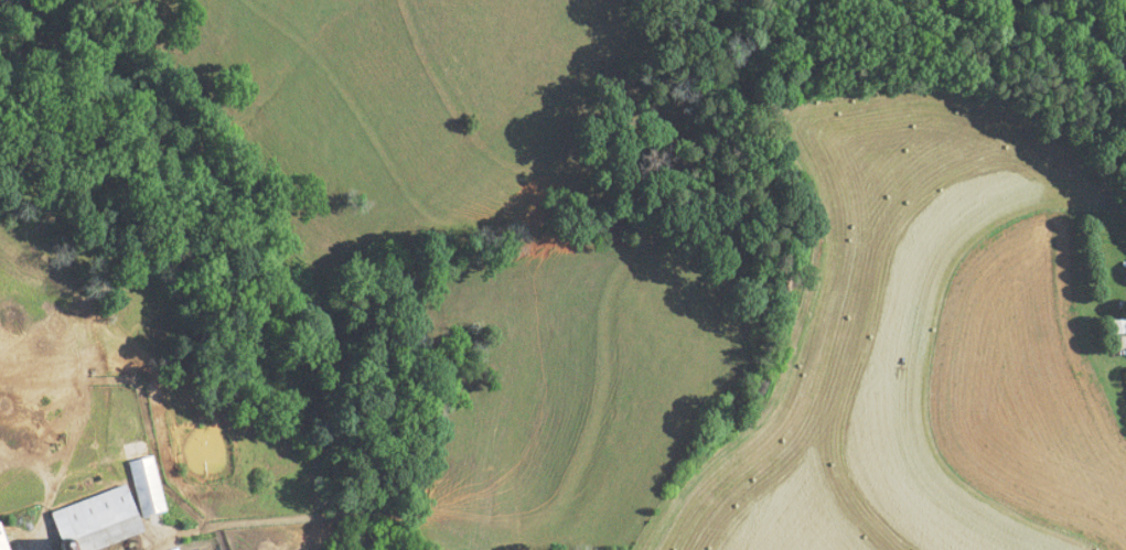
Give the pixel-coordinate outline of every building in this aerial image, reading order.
[(166,513),(153,457),(129,462),(141,518),(166,513)] [(143,535),(128,487),(51,511),(64,549),(96,549),(143,535)] [(0,527),(0,549),(8,549),(0,527)]
